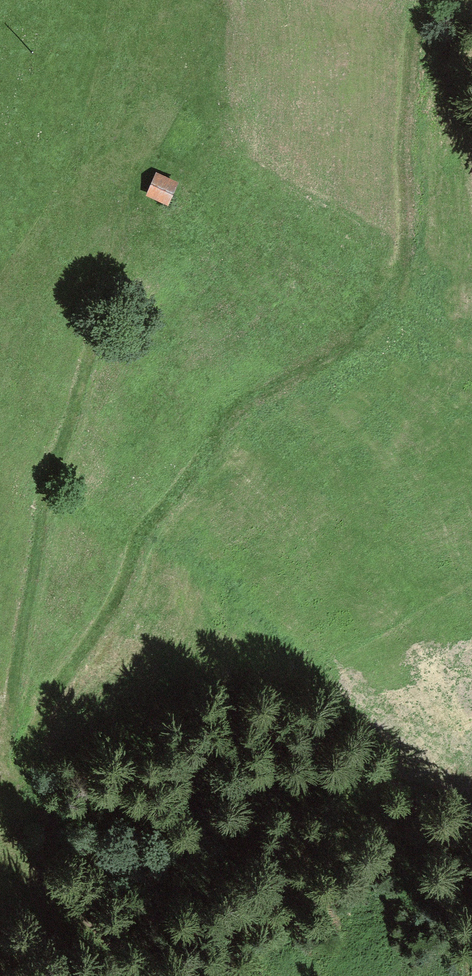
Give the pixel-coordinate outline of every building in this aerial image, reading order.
[(165,184),(139,173),(128,197),(153,208),(165,184)]
